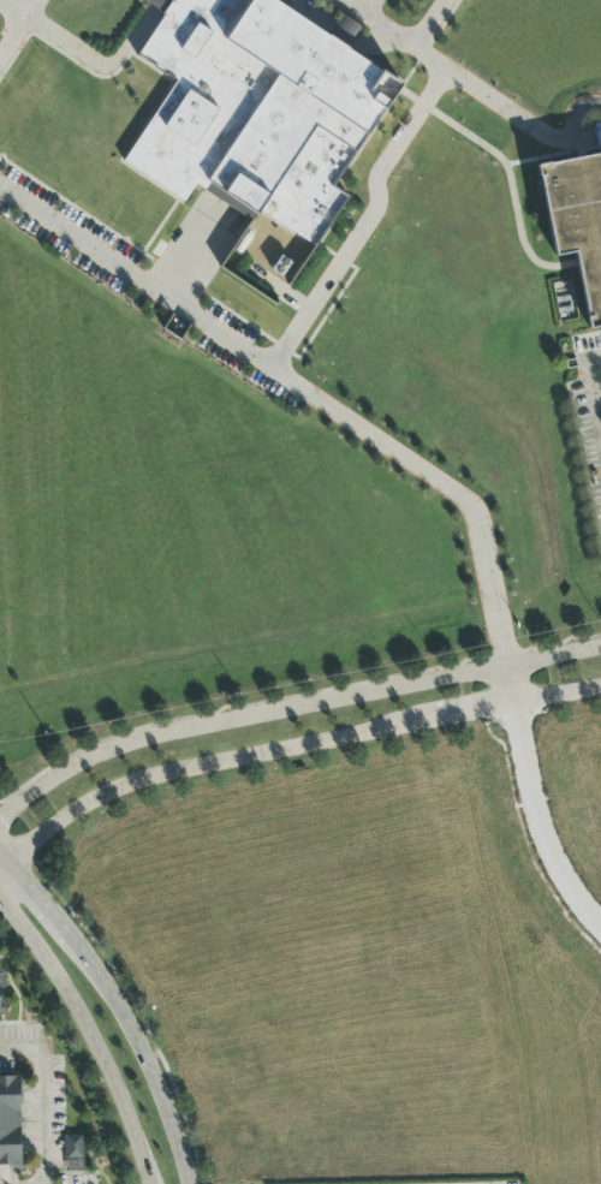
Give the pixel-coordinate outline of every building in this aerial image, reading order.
[(166,8),(171,0),(293,0),(333,26),(339,12),(365,28),(356,47),(406,78),(339,188),(353,196),(310,254),(261,218),(248,227),(198,191),(183,206),(120,161),(173,84),(136,58),(166,8)] [(553,256),(575,252),(587,328),(600,326),(600,154),(538,165),(553,256)] [(19,1078),(0,1079),(0,1167),(20,1167),(19,1078)] [(82,1136),(65,1136),(66,1170),(83,1170),(82,1136)]
